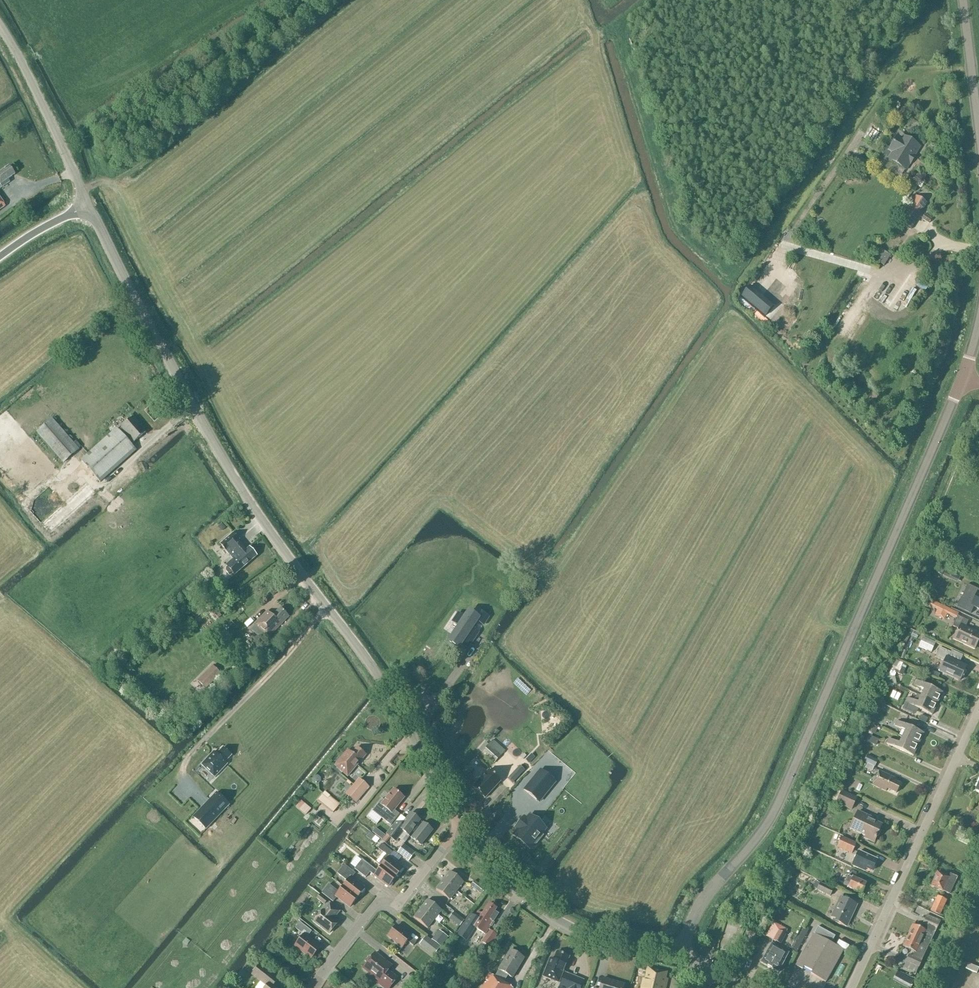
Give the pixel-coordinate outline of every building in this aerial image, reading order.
[(889,160),(905,169),(909,162),(911,162),(914,157),(913,157),(919,146),(908,140),(909,139),(901,134),(899,137),(897,136),(889,150),(893,152),(889,160)] [(857,156),(854,165),(866,168),(869,160),(857,156)] [(843,165),(840,170),(847,174),(850,169),(843,165)] [(15,174),(9,166),(0,172),(0,189),(10,182),(8,179),(15,174)] [(911,230),(927,203),(916,196),(899,222),(911,230)] [(867,302),(898,320),(918,285),(904,278),(892,300),(874,290),(867,302)] [(751,285),(742,294),(765,315),(774,305),(751,285)] [(851,342),(854,337),(849,333),(846,338),(851,342)] [(79,447),(51,416),(35,431),(63,462),(79,447)] [(89,454),(82,461),(100,482),(136,450),(130,443),(133,441),(134,442),(146,432),(133,417),(122,428),(119,431),(118,429),(89,454)] [(41,523),(48,531),(50,534),(95,494),(86,483),(41,523)] [(233,573),(234,575),(242,568),(242,569),(256,556),(249,548),(246,551),(232,534),(221,544),(233,559),(226,565),(228,567),(226,568),(226,571),(229,575),(231,575),(233,573)] [(942,565),(938,573),(943,575),(946,567),(942,565)] [(961,574),(957,580),(965,584),(978,590),(978,589),(978,582),(961,574)] [(977,592),(971,605),(978,609),(978,592),(977,592)] [(222,616),(207,598),(203,602),(216,618),(218,620),(222,616)] [(958,613),(931,600),(928,605),(937,610),(934,615),(944,620),(947,614),(956,619),(952,626),(959,629),(954,640),(974,649),(978,638),(978,634),(965,627),(968,621),(957,616),(958,613)] [(280,609),(272,617),(267,612),(255,625),(269,638),(289,618),(280,609)] [(458,614),(453,622),(458,626),(459,626),(449,642),(456,646),(458,648),(461,644),(468,648),(478,633),(472,628),(473,626),(477,621),(483,625),(489,618),(477,610),(474,615),(469,612),(465,618),(458,614)] [(256,649),(264,640),(246,624),(238,632),(256,649)] [(931,653),(936,643),(923,637),(918,647),(931,653)] [(950,652),(940,647),(935,657),(944,661),(939,671),(959,680),(966,666),(959,663),(963,655),(951,650),(950,652)] [(213,667),(198,681),(206,689),(221,675),(213,667)] [(921,696),(937,704),(942,692),(916,680),(913,685),(924,690),(921,696)] [(932,715),(937,704),(921,696),(918,703),(907,698),(905,703),(932,715)] [(552,726),(558,720),(548,711),(542,717),(552,726)] [(884,719),(876,716),(873,723),(880,726),(884,719)] [(902,737),(918,744),(923,733),(897,721),(895,726),(905,731),(902,737)] [(877,744),(880,737),(874,735),(878,726),(872,724),(866,741),(877,744)] [(913,756),(918,744),(902,737),(899,743),(889,739),(886,744),(913,756)] [(482,752),(494,763),(503,753),(502,753),(504,750),(492,740),(482,752)] [(521,757),(524,753),(515,743),(511,747),(521,757)] [(366,755),(357,747),(351,753),(347,750),(334,766),(347,777),(366,755)] [(201,765),(214,777),(227,764),(225,762),(231,755),(223,748),(217,754),(214,751),(201,765)] [(874,767),(877,760),(867,755),(864,762),(874,767)] [(525,770),(520,766),(507,779),(513,784),(525,770)] [(539,803),(556,782),(540,769),(523,790),(539,803)] [(489,770),(473,787),(485,798),(501,781),(489,770)] [(896,793),(900,784),(895,781),(896,779),(879,771),(872,785),(886,791),(887,789),(896,793)] [(356,803),(369,787),(359,778),(345,794),(356,803)] [(394,810),(404,797),(394,789),(384,801),(381,799),(372,810),(391,825),(399,814),(394,810)] [(851,809),(856,798),(842,791),(837,802),(851,809)] [(206,829),(229,805),(217,793),(194,817),(206,829)] [(332,814),(338,807),(322,794),(317,801),(332,814)] [(301,800),(295,806),(305,815),(311,808),(301,800)] [(874,822),(868,820),(870,817),(858,811),(850,829),(865,836),(864,838),(873,842),(881,825),(874,821),(874,822)] [(572,827),(581,817),(575,812),(566,823),(572,827)] [(408,835),(420,820),(410,813),(401,825),(396,822),(386,834),(396,842),(400,836),(406,841),(410,836),(408,835)] [(541,834),(545,828),(531,817),(528,822),(523,819),(516,827),(519,829),(514,836),(529,848),(533,843),(536,845),(543,836),(541,834)] [(421,845),(433,830),(423,823),(411,838),(421,845)] [(376,827),(372,832),(377,836),(377,837),(381,840),(386,835),(376,827)] [(852,854),(857,843),(841,837),(836,847),(852,854)] [(381,866),(395,877),(403,868),(389,857),(393,852),(382,844),(378,849),(386,855),(382,859),(385,861),(381,866)] [(409,860),(415,852),(404,844),(400,848),(398,852),(409,860)] [(863,855),(860,853),(858,852),(852,865),(857,868),(865,872),(867,868),(872,871),(877,861),(864,855),(863,855)] [(831,859),(827,857),(823,866),(827,867),(827,868),(836,872),(832,879),(843,884),(848,886),(848,887),(861,894),(866,883),(852,877),(848,875),(843,872),(846,865),(831,859)] [(395,877),(381,866),(377,872),(362,860),(355,869),(366,878),(370,872),(388,886),(395,877)] [(343,887),(357,898),(364,888),(351,878),(355,873),(344,864),(337,873),(347,881),(343,887)] [(443,880),(456,891),(463,882),(450,871),(443,880)] [(948,877),(937,872),(931,885),(949,894),(952,887),(953,887),(957,877),(950,874),(948,877)] [(449,900),(456,891),(443,880),(436,889),(449,900)] [(486,889),(475,880),(471,885),(482,894),(486,889)] [(830,896),(834,889),(820,883),(817,890),(830,896)] [(357,898),(343,887),(339,892),(329,884),(322,893),(333,902),(337,897),(350,907),(357,898)] [(324,905),(328,900),(320,894),(316,898),(324,905)] [(940,915),(947,900),(937,896),(930,911),(940,915)] [(852,912),(855,904),(840,897),(831,917),(839,921),(838,923),(846,927),(850,918),(849,917),(851,912),(852,912)] [(421,908),(434,919),(441,910),(428,899),(421,908)] [(313,922),(329,935),(339,922),(335,919),(340,911),(329,903),(324,910),(323,910),(313,922)] [(497,908),(489,903),(482,914),(478,911),(474,916),(470,913),(456,935),(466,942),(475,928),(485,934),(499,914),(495,911),(497,908)] [(427,928),(434,919),(421,908),(414,917),(427,928)] [(465,920),(454,912),(449,918),(460,927),(465,920)] [(908,936),(929,945),(940,921),(926,915),(921,926),(927,928),(925,931),(913,925),(908,936)] [(299,950),(311,960),(321,947),(307,937),(311,931),(300,922),(295,928),(303,935),(300,940),(295,940),(296,951),(299,950)] [(416,942),(410,937),(396,926),(388,936),(395,942),(394,943),(401,949),(407,941),(413,946),(416,942)] [(795,953),(809,929),(804,926),(791,951),(795,953)] [(835,937),(817,927),(813,934),(813,933),(795,966),(802,970),(804,967),(812,972),(810,974),(826,983),(844,950),(843,950),(835,946),(831,944),(835,937)] [(441,947),(448,937),(439,930),(431,940),(441,947)] [(488,947),(497,935),(490,930),(481,942),(488,947)] [(780,944),(785,934),(778,931),(773,940),(780,944)] [(433,956),(440,948),(426,936),(419,945),(433,956)] [(916,972),(929,945),(908,936),(903,946),(914,952),(912,957),(909,955),(906,961),(904,967),(916,972)] [(838,940),(835,946),(843,950),(844,950),(846,951),(849,946),(838,940)] [(778,972),(784,961),(788,954),(782,951),(782,950),(777,947),(777,948),(771,944),(760,963),(778,972)] [(513,987),(504,982),(508,975),(512,978),(517,969),(518,970),(520,967),(519,967),(520,964),(521,965),(523,962),(522,961),(524,958),(518,954),(516,953),(510,949),(498,969),(499,970),(495,977),(489,973),(485,980),(486,981),(482,987),(513,987)] [(569,961),(570,957),(556,952),(553,960),(549,958),(542,977),(559,984),(569,961)] [(374,953),(371,958),(369,956),(365,961),(367,963),(363,967),(379,980),(377,982),(384,987),(389,987),(397,979),(387,971),(391,966),(374,953)] [(274,986),(279,979),(272,974),(260,965),(253,974),(268,985),(265,987),(277,987),(274,986)] [(667,980),(664,979),(666,973),(648,969),(646,980),(643,979),(641,987),(665,987),(667,980)] [(584,980),(565,972),(559,986),(563,987),(581,987),(584,980)] [(624,985),(603,978),(600,987),(623,987),(624,985)]
